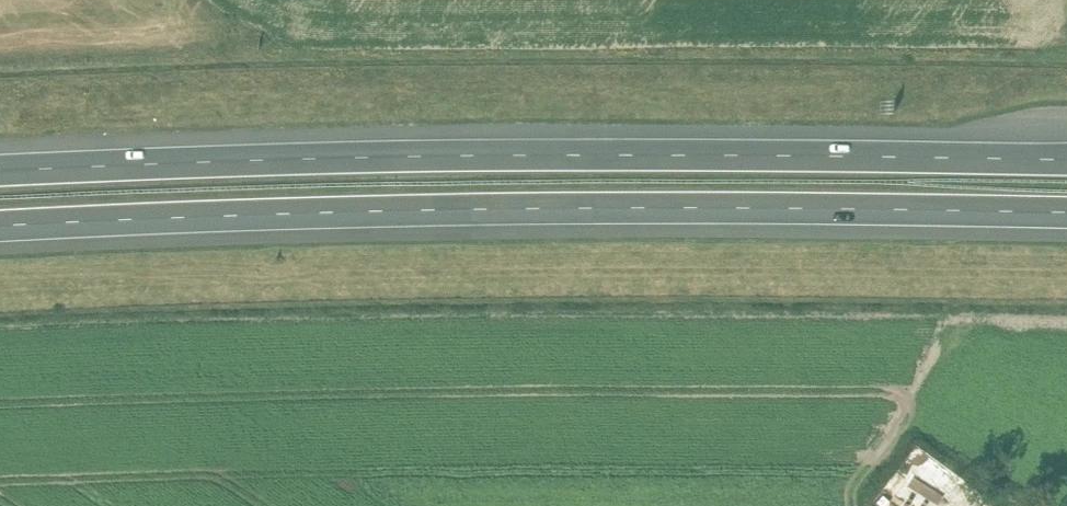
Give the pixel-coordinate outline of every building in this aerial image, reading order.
[(917,445),(876,502),(881,505),(979,505),(987,495),(917,445)]
